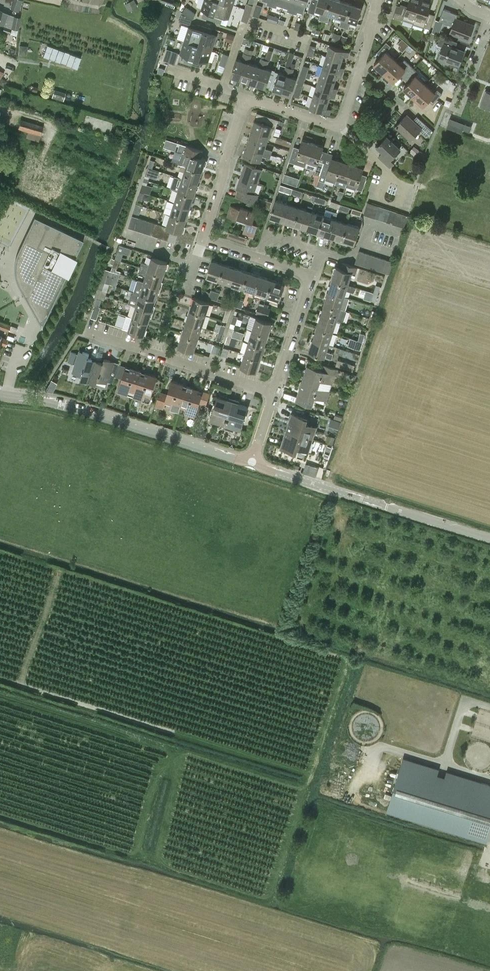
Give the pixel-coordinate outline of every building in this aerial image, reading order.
[(11,8),(18,11),(23,0),(14,0),(13,4),(11,8)] [(201,9),(204,10),(202,16),(213,19),(219,0),(204,0),(201,9)] [(233,4),(220,0),(219,0),(213,19),(221,22),(223,16),(228,18),(233,4)] [(292,12),(296,0),(285,0),(283,7),(288,8),(287,11),(292,12)] [(292,12),(297,14),(298,12),(304,14),(308,0),(296,0),(292,12)] [(330,0),(311,0),(308,11),(315,13),(316,9),(322,11),(319,19),(324,21),(330,0)] [(336,16),(341,1),(339,0),(330,0),(324,21),(328,22),(331,14),(336,16)] [(393,17),(403,20),(404,19),(414,22),(421,0),(409,0),(407,8),(397,5),(393,17)] [(430,29),(434,17),(428,14),(432,1),(429,0),(421,0),(414,22),(413,23),(430,29)] [(129,1),(125,3),(128,11),(133,8),(129,1)] [(339,26),(344,27),(352,4),(341,1),(336,16),(342,18),(339,26)] [(362,7),(352,4),(344,27),(349,29),(351,21),(357,23),(362,7)] [(182,11),(183,12),(191,18),(195,13),(186,6),(182,11)] [(444,8),(439,20),(453,26),(450,32),(469,39),(474,25),(456,18),(458,14),(444,8)] [(247,22),(251,11),(245,9),(242,20),(247,22)] [(8,14),(2,11),(0,10),(0,23),(11,27),(17,29),(20,17),(8,14)] [(191,18),(183,12),(179,21),(190,25),(192,19),(191,18)] [(183,24),(179,38),(185,40),(199,44),(204,26),(196,24),(195,28),(189,26),(183,24)] [(18,30),(12,28),(4,25),(3,31),(16,35),(18,30)] [(212,29),(204,26),(199,44),(212,49),(217,35),(211,33),(212,30),(212,29)] [(313,28),(311,34),(313,35),(318,37),(320,30),(313,28)] [(226,41),(232,43),(234,37),(228,34),(226,41)] [(332,41),(339,43),(341,36),(335,34),(332,41)] [(459,64),(464,51),(452,46),(455,41),(441,35),(438,44),(443,46),(439,57),(441,57),(440,60),(448,63),(449,61),(459,64)] [(199,44),(185,40),(180,53),(186,55),(184,61),(192,64),(199,44)] [(384,73),(396,60),(387,51),(391,46),(387,42),(377,52),(382,56),(374,64),(384,73)] [(199,44),(192,64),(200,66),(202,61),(208,62),(212,49),(199,44)] [(81,57),(47,45),(43,56),(77,68),(81,57)] [(330,45),(327,55),(342,60),(344,55),(348,56),(350,51),(330,45)] [(175,64),(179,52),(173,50),(169,62),(175,64)] [(226,66),(229,55),(223,53),(220,64),(226,66)] [(231,76),(240,79),(248,54),(245,53),(242,60),(237,58),(231,76)] [(249,82),(255,64),(250,62),(252,55),(248,54),(240,79),(249,82)] [(340,66),(342,60),(327,55),(323,66),(343,72),(345,67),(340,66)] [(257,85),(265,60),(262,58),(260,66),(255,64),(249,82),(257,85)] [(405,78),(414,68),(405,59),(401,64),(396,60),(384,73),(394,82),(400,74),(405,78)] [(265,60),(257,85),(266,88),(272,70),(267,68),(270,61),(265,60)] [(166,68),(160,66),(158,73),(164,75),(166,68)] [(275,72),(270,88),(273,89),(282,92),(290,67),(286,66),(284,73),(278,71),(278,73),(275,72)] [(342,77),(343,72),(323,66),(320,76),(335,81),(337,75),(342,77)] [(290,67),(282,92),(290,95),(296,77),(291,76),(294,68),(290,67)] [(414,97),(426,84),(416,75),(419,72),(414,68),(405,78),(409,82),(404,88),(414,97)] [(317,86),(336,93),(338,88),(333,86),(335,81),(320,76),(317,86)] [(435,92),(426,84),(414,97),(423,106),(429,100),(433,104),(442,93),(438,89),(435,92)] [(335,97),(336,93),(317,86),(313,96),(329,101),(330,96),(335,97)] [(52,97),(63,100),(65,92),(55,89),(52,97)] [(486,91),(480,105),(489,109),(489,92),(486,91)] [(329,101),(313,96),(310,107),(330,113),(331,108),(327,107),(329,101)] [(257,112),(252,128),(273,135),(275,130),(278,119),(257,112)] [(426,136),(432,129),(421,119),(418,123),(407,114),(397,125),(410,137),(418,128),(426,136)] [(39,139),(43,126),(21,119),(18,127),(22,128),(20,133),(39,139)] [(252,128),(249,137),(267,142),(268,138),(275,140),(276,139),(277,136),(273,135),(252,128)] [(395,153),(400,147),(387,135),(377,145),(383,151),(379,155),(390,166),(395,161),(393,159),(397,154),(395,153)] [(249,137),(246,145),(271,153),(272,150),(265,147),(267,142),(249,137)] [(305,166),(307,159),(312,142),(302,139),(299,147),(294,145),(289,161),(305,166)] [(307,159),(305,166),(315,169),(314,172),(320,174),(324,162),(319,160),(323,146),(312,142),(307,159)] [(246,145),(243,154),(261,160),(262,155),(270,157),(271,153),(246,145)] [(276,146),(276,155),(288,155),(288,146),(276,146)] [(425,152),(420,150),(414,146),(410,151),(417,158),(422,160),(425,152)] [(198,156),(190,154),(186,166),(202,171),(206,159),(198,156)] [(335,182),(342,160),(332,157),(330,164),(324,162),(320,174),(319,179),(325,181),(326,179),(335,182)] [(342,160),(337,177),(347,181),(353,163),(342,160)] [(256,202),(258,195),(253,194),(261,169),(244,163),(236,188),(238,189),(236,195),(256,202)] [(363,167),(353,163),(347,181),(346,185),(356,189),(356,188),(362,190),(367,175),(361,173),(363,167)] [(182,164),(180,170),(184,171),(182,178),(198,183),(202,171),(186,166),(182,164)] [(298,185),(300,178),(285,173),(283,180),(282,181),(297,185),(298,185)] [(178,190),(194,195),(198,183),(182,178),(178,190)] [(303,191),(293,187),(291,192),(301,196),(303,191)] [(194,195),(178,190),(174,202),(190,207),(194,195)] [(140,191),(138,199),(142,200),(143,198),(148,200),(150,194),(144,192),(140,191)] [(327,199),(317,195),(315,200),(325,203),(327,199)] [(282,220),(287,203),(275,199),(270,216),(282,220)] [(170,214),(186,219),(190,207),(174,202),(170,214)] [(369,216),(372,204),(368,202),(364,214),(369,216)] [(136,203),(134,212),(140,214),(142,205),(136,203)] [(294,224),(299,207),(287,203),(282,220),(294,224)] [(350,207),(341,203),(339,208),(349,211),(350,207)] [(375,217),(378,206),(372,204),(369,216),(375,217)] [(231,206),(227,217),(237,220),(236,221),(245,223),(242,233),(254,237),(258,223),(253,221),(256,212),(240,207),(240,209),(231,206)] [(299,207),(294,224),(306,228),(312,211),(313,207),(308,206),(307,210),(299,207)] [(378,206),(375,217),(380,219),(384,208),(378,206)] [(361,215),(362,211),(353,207),(351,212),(361,215)] [(386,221),(390,209),(384,208),(380,219),(386,221)] [(392,223),(396,211),(390,209),(386,221),(392,223)] [(318,232),(323,215),(312,211),(306,228),(318,232)] [(398,225),(402,213),(396,211),(392,223),(398,225)] [(330,236),(336,219),(337,214),(332,213),(331,218),(323,215),(318,232),(330,236)] [(408,215),(402,213),(398,225),(404,227),(408,215)] [(166,227),(172,229),(179,231),(182,232),(186,219),(170,214),(166,226),(166,227)] [(134,229),(138,217),(133,215),(129,227),(134,229)] [(29,300),(27,301),(42,327),(44,323),(83,240),(34,217),(17,253),(20,254),(20,255),(18,259),(17,264),(17,268),(17,269),(17,273),(18,277),(20,282),(21,284),(29,300)] [(140,231),(144,219),(138,217),(134,229),(140,231)] [(146,233),(150,221),(144,219),(140,231),(146,233)] [(342,240),(347,223),(336,219),(330,236),(342,240)] [(152,235),(155,223),(150,221),(146,233),(152,235)] [(157,237),(161,224),(155,223),(152,235),(157,237)] [(360,227),(347,223),(342,240),(354,244),(360,227)] [(162,238),(166,227),(166,226),(161,224),(157,237),(162,238)] [(169,240),(172,229),(166,227),(162,238),(169,240)] [(169,240),(175,242),(179,231),(172,229),(169,240)] [(246,242),(248,236),(229,230),(227,236),(246,242)] [(119,245),(119,246),(115,258),(121,260),(123,253),(129,254),(131,248),(119,245)] [(360,264),(364,252),(359,251),(355,263),(360,264)] [(366,266),(370,254),(364,252),(360,264),(366,266)] [(370,254),(366,266),(372,268),(376,256),(370,254)] [(377,270),(381,258),(376,256),(372,268),(377,270)] [(140,266),(164,274),(168,262),(152,257),(149,264),(142,262),(140,266)] [(383,272),(387,260),(381,258),(377,270),(383,272)] [(393,262),(387,260),(383,272),(389,274),(393,262)] [(207,276),(220,280),(224,264),(212,261),(207,276)] [(333,279),(348,284),(352,272),(356,273),(358,267),(342,262),(340,268),(337,267),(333,279)] [(231,284),(236,268),(224,264),(220,280),(231,284)] [(140,266),(138,272),(139,272),(146,275),(144,281),(160,286),(164,274),(140,266)] [(100,280),(105,282),(108,274),(112,276),(114,271),(104,268),(100,280)] [(243,287),(248,272),(236,268),(231,284),(243,287)] [(255,291),(260,276),(248,272),(243,287),(255,291)] [(267,295),(272,280),(260,276),(255,291),(267,295)] [(144,281),(137,278),(136,279),(137,280),(134,291),(156,299),(160,286),(144,281)] [(356,286),(348,284),(333,279),(328,291),(344,296),(346,289),(352,291),(353,291),(354,291),(356,286)] [(272,280),(267,295),(280,299),(285,284),(272,280)] [(203,289),(201,295),(209,297),(211,292),(203,289)] [(131,296),(128,303),(136,305),(152,311),(156,299),(134,291),(132,291),(131,296)] [(349,298),(344,296),(328,291),(324,303),(345,310),(349,298)] [(190,309),(206,314),(210,302),(194,297),(190,309)] [(321,315),(336,320),(343,322),(347,310),(345,310),(324,303),(321,315)] [(264,307),(261,314),(268,317),(270,309),(269,308),(269,305),(265,304),(264,307)] [(136,305),(132,317),(148,323),(152,311),(136,305)] [(97,319),(101,308),(99,307),(95,306),(91,317),(97,319)] [(231,309),(227,307),(223,320),(227,321),(231,309)] [(186,321),(202,327),(206,314),(190,309),(186,321)] [(332,332),(336,320),(321,315),(317,327),(332,332)] [(148,323),(132,317),(126,316),(122,328),(144,335),(148,323)] [(256,317),(252,329),(268,334),(272,322),(256,317)] [(182,333),(198,338),(202,327),(186,321),(182,333)] [(10,325),(1,322),(0,325),(0,328),(8,331),(10,325)] [(328,344),(332,332),(317,327),(313,339),(328,344)] [(252,329),(248,341),(264,346),(268,334),(252,329)] [(194,351),(198,338),(182,333),(178,346),(194,351)] [(351,338),(348,346),(360,349),(363,342),(362,342),(357,340),(351,338)] [(326,351),(328,344),(313,339),(308,352),(331,359),(333,354),(326,351)] [(260,358),(264,346),(248,341),(244,353),(260,358)] [(218,358),(219,354),(221,347),(214,344),(211,351),(210,356),(218,358)] [(81,378),(89,381),(96,359),(89,357),(90,354),(79,351),(79,353),(72,351),(69,361),(75,363),(73,372),(82,375),(81,378)] [(256,371),(260,358),(244,353),(240,366),(256,371)] [(96,359),(89,381),(96,383),(97,380),(107,383),(108,381),(113,383),(119,363),(104,358),(103,361),(96,359)] [(354,366),(337,360),(335,366),(352,371),(354,366)] [(317,387),(328,391),(331,382),(334,374),(338,375),(340,369),(325,365),(323,370),(308,365),(302,383),(316,387),(317,387)] [(134,392),(141,371),(126,366),(118,390),(128,393),(129,391),(134,392)] [(239,367),(237,373),(247,376),(249,370),(239,367)] [(134,392),(133,395),(143,399),(143,400),(146,401),(149,401),(150,400),(151,398),(150,397),(156,380),(157,376),(141,371),(134,392)] [(180,407),(187,385),(172,380),(167,393),(160,391),(155,405),(163,408),(165,402),(171,404),(170,407),(179,410),(180,407)] [(326,400),(328,391),(317,387),(316,387),(302,383),(296,400),(311,404),(314,396),(326,400)] [(187,385),(180,407),(186,409),(185,412),(195,415),(198,403),(206,405),(210,392),(187,385)] [(225,425),(233,401),(218,396),(211,417),(216,419),(215,421),(225,425)] [(247,406),(233,401),(225,425),(235,428),(236,425),(241,426),(247,406)] [(286,430),(312,438),(316,426),(305,422),(307,418),(292,413),(286,430)] [(339,430),(341,420),(331,418),(329,427),(339,430)] [(308,450),(312,438),(286,430),(281,446),(296,452),(298,447),(308,450)] [(328,459),(333,445),(329,444),(326,443),(321,456),(328,459)] [(388,810),(487,840),(489,831),(489,785),(403,758),(388,810)]
